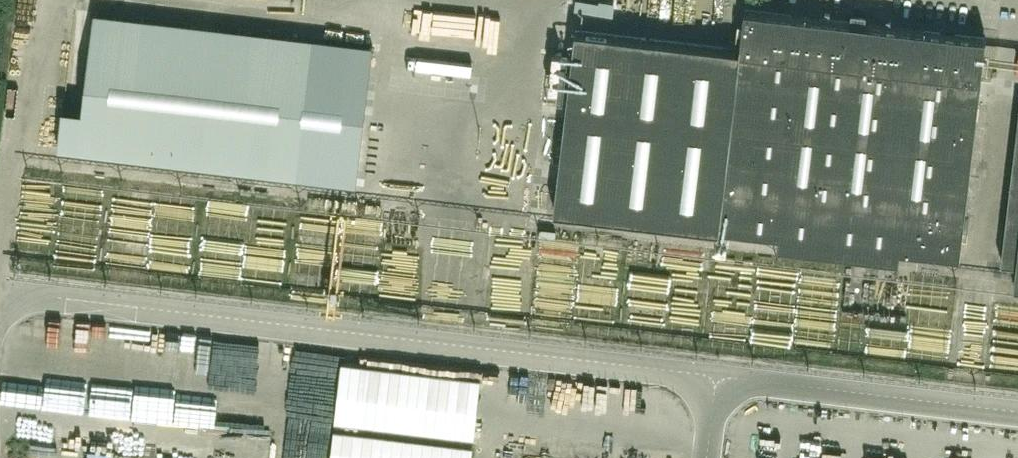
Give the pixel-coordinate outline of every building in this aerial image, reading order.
[(422,9),(415,25),(434,33),(439,22),(452,28),(457,15),(447,11),(445,16),(437,12),(436,15),(422,9)] [(720,229),(720,228),(780,235),(779,247),(899,261),(900,249),(960,256),(985,37),(746,9),(741,48),(576,29),(555,209),(720,229)] [(314,38),(94,12),(82,111),(63,109),(58,150),(297,179),(314,38)] [(1003,263),(1017,264),(1017,132),(1003,263)] [(157,218),(157,192),(119,192),(119,218),(157,218)] [(247,241),(247,206),(213,206),(212,240),(247,241)] [(254,208),(254,245),(287,245),(287,208),(254,208)] [(117,230),(116,248),(150,249),(151,231),(117,230)] [(624,256),(624,242),(588,242),(587,256),(624,256)] [(208,255),(209,278),(245,276),(244,253),(208,255)] [(798,319),(798,267),(761,267),(762,319),(798,319)] [(635,272),(635,322),(672,322),(672,272),(635,272)]
